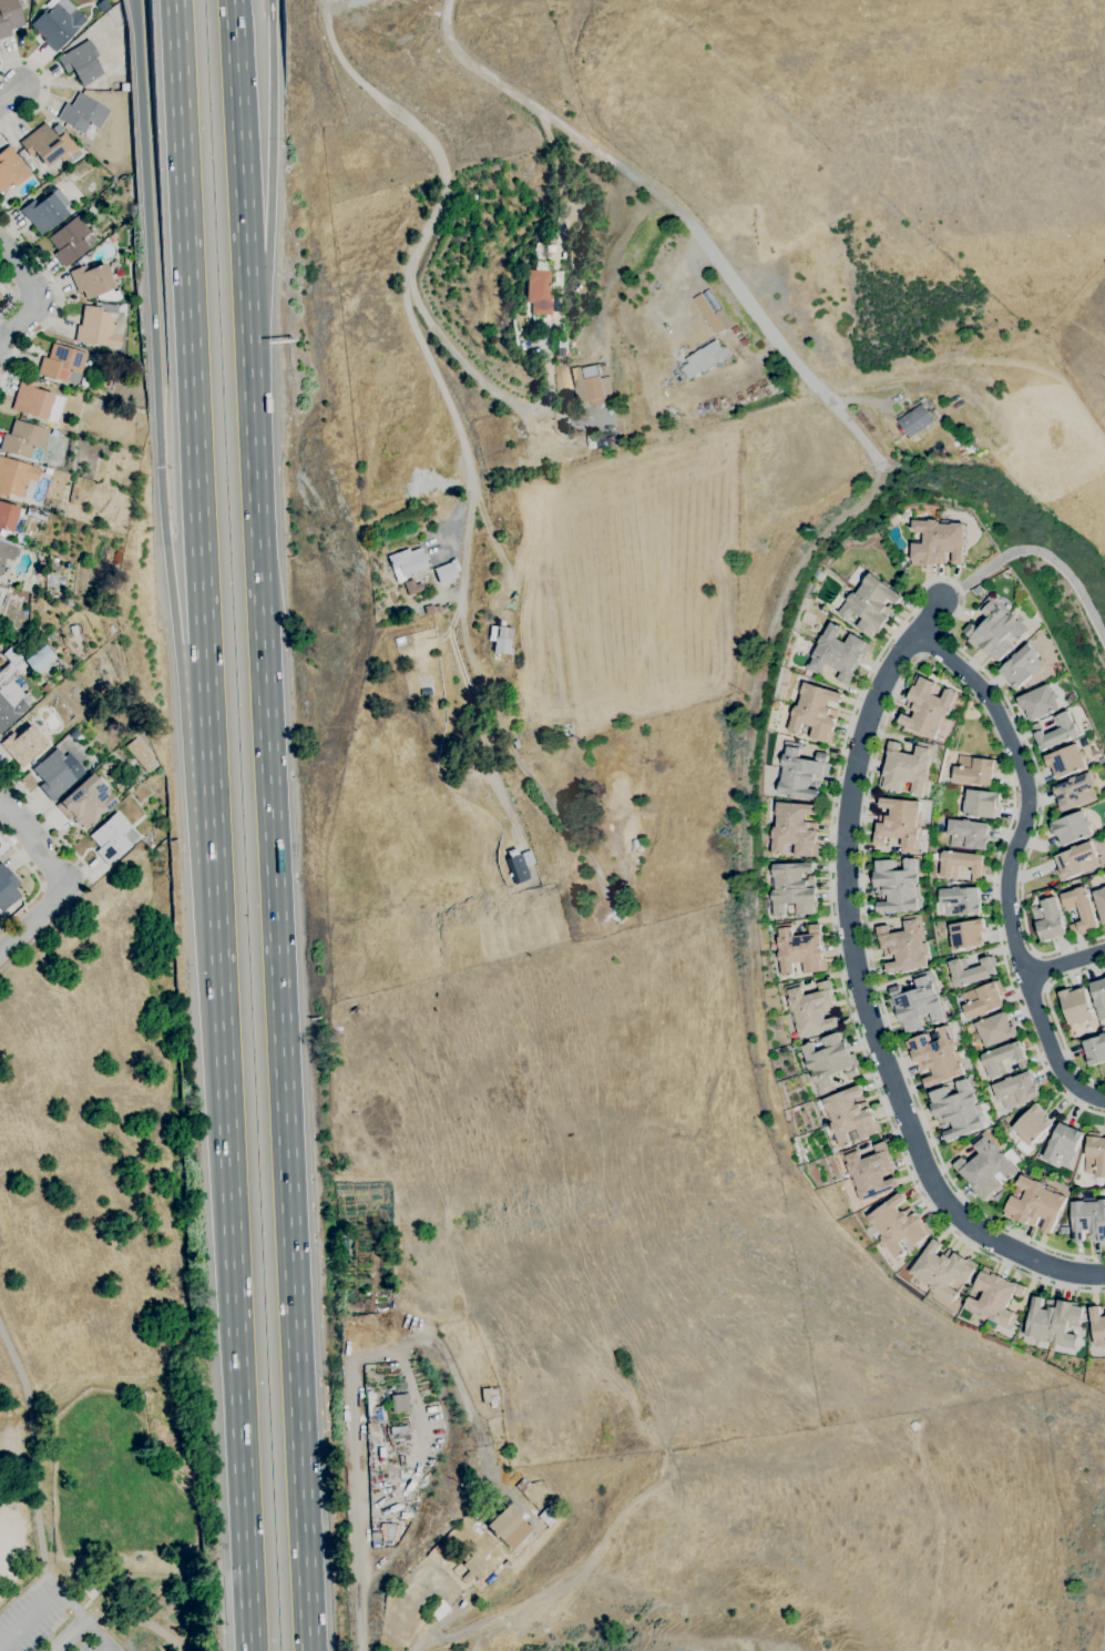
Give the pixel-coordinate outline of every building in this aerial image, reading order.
[(11,37),(0,40),(0,0),(16,0),(24,26),(9,31),(11,37)] [(45,16),(59,0),(65,0),(76,11),(85,21),(54,53),(42,41),(44,39),(30,26),(42,12),(45,16)] [(95,6),(102,0),(104,0),(111,7),(103,13),(95,6)] [(82,88),(72,71),(65,74),(57,59),(88,40),(99,57),(94,59),(103,74),(92,81),(92,82),(82,88)] [(101,69),(98,63),(104,60),(106,65),(101,69)] [(84,135),(57,119),(65,104),(70,106),(79,93),(110,112),(99,130),(91,124),(84,135)] [(45,167),(34,154),(30,157),(19,143),(44,123),(57,139),(64,133),(81,154),(65,166),(59,157),(45,167)] [(12,183),(0,193),(0,152),(9,145),(31,174),(16,187),(12,183)] [(41,236),(30,222),(29,223),(20,211),(33,200),(38,204),(58,188),(70,205),(64,210),(68,214),(41,236)] [(64,268),(53,254),(58,252),(48,238),(76,216),(82,223),(84,222),(86,225),(84,226),(90,233),(82,240),(90,248),(64,268)] [(112,244),(108,238),(114,234),(117,240),(112,244)] [(549,322),(531,322),(532,307),(531,307),(531,304),(526,304),(528,271),(535,271),(535,262),(564,263),(563,289),(554,289),(554,296),(553,296),(553,304),(552,304),(551,316),(549,316),(549,322)] [(116,302),(99,300),(96,296),(86,300),(83,292),(78,294),(69,273),(85,265),(88,271),(104,263),(115,288),(112,289),(113,293),(119,291),(122,299),(116,302)] [(724,330),(713,314),(715,314),(702,294),(708,291),(720,309),(722,308),(731,325),(724,330)] [(120,349),(75,343),(78,325),(81,326),(83,306),(95,307),(95,303),(119,306),(117,314),(125,315),(120,349)] [(514,346),(510,320),(513,320),(515,332),(525,333),(525,336),(515,335),(518,346),(514,346)] [(734,335),(730,329),(736,326),(739,332),(734,335)] [(689,379),(681,368),(688,364),(685,359),(700,348),(702,349),(716,339),(727,357),(703,374),(700,371),(689,379)] [(740,349),(737,343),(743,339),(746,346),(740,349)] [(78,387),(37,375),(42,357),(48,359),(52,344),(88,354),(78,387)] [(564,358),(556,358),(556,348),(564,348),(564,350),(571,350),(571,357),(564,357),(564,358)] [(590,406),(589,401),(579,404),(571,369),(596,364),(597,367),(595,367),(597,376),(598,376),(598,378),(607,376),(612,395),(603,397),(604,402),(590,406)] [(58,424),(45,420),(11,410),(21,378),(38,384),(37,389),(53,395),(65,399),(58,424)] [(94,407),(88,405),(91,397),(98,400),(94,407)] [(909,438),(897,420),(922,402),(933,420),(909,438)] [(29,459),(0,451),(0,447),(4,434),(9,435),(13,420),(49,430),(42,451),(39,462),(29,459)] [(591,450),(587,436),(595,434),(598,448),(591,450)] [(608,446),(606,438),(614,436),(615,445),(608,446)] [(8,498),(0,495),(0,456),(41,469),(37,482),(29,479),(23,499),(9,495),(8,498)] [(11,533),(0,530),(0,502),(19,508),(11,533)] [(923,565),(911,565),(911,560),(910,560),(911,543),(923,543),(923,532),(912,532),(912,520),(928,521),(928,519),(937,520),(937,521),(939,521),(939,523),(940,523),(941,520),(949,520),(948,524),(951,524),(952,522),(964,523),(962,564),(952,563),(953,552),(945,552),(945,564),(923,563),(923,565)] [(6,559),(0,578),(0,542),(18,548),(14,561),(6,559)] [(397,584),(390,567),(387,568),(385,562),(388,561),(386,557),(408,549),(409,552),(420,548),(422,556),(426,554),(428,560),(424,561),(428,568),(405,578),(406,580),(405,580),(405,581),(397,584)] [(441,591),(433,570),(451,563),(450,561),(456,559),(460,571),(456,572),(458,578),(454,579),(457,585),(441,591)] [(48,572),(39,571),(39,562),(48,562),(48,572)] [(870,638),(857,626),(863,618),(855,611),(848,620),(838,613),(848,600),(847,600),(851,593),(852,593),(853,592),(856,594),(863,583),(862,582),(870,572),(881,581),(882,580),(888,585),(902,597),(897,604),(888,598),(883,604),(887,607),(889,603),(894,607),(891,611),(892,611),(887,618),(888,619),(881,628),(881,629),(878,633),(874,631),(870,638)] [(408,597),(403,583),(412,580),(415,585),(421,583),(423,590),(408,597)] [(29,592),(21,590),(24,583),(31,585),(29,592)] [(999,661),(993,656),(992,658),(980,645),(975,650),(966,640),(970,638),(962,630),(970,623),(976,630),(989,618),(981,611),(978,608),(990,594),(1010,613),(1010,614),(1016,621),(1017,620),(1029,631),(1019,641),(1011,633),(1004,639),(1013,646),(1010,650),(1011,651),(1007,653),(1006,652),(999,661)] [(426,615),(424,608),(432,605),(433,613),(426,615)] [(847,685),(837,679),(840,672),(827,664),(823,670),(820,676),(805,667),(810,656),(811,658),(819,643),(818,642),(822,634),(823,635),(831,622),(841,628),(836,638),(846,643),(851,633),(867,642),(866,642),(870,645),(864,655),(862,654),(857,663),(852,672),(853,672),(851,675),(852,676),(847,685)] [(512,656),(509,655),(492,652),(494,642),(488,641),(490,626),(497,628),(498,626),(512,630),(510,649),(513,650),(512,656)] [(52,641),(48,635),(52,631),(57,636),(52,641)] [(1016,690),(1010,683),(1011,682),(1000,670),(1013,658),(1012,656),(1015,653),(1016,653),(1027,643),(1039,654),(1036,656),(1044,665),(1032,675),(1016,690)] [(23,659),(32,673),(54,659),(45,645),(23,659)] [(29,709),(0,734),(0,671),(10,662),(20,673),(11,681),(24,695),(21,699),(22,699),(25,695),(30,701),(27,705),(29,709)] [(935,740),(898,722),(902,713),(912,719),(915,712),(911,710),(914,703),(907,699),(913,684),(917,685),(921,676),(932,681),(932,680),(935,682),(935,683),(939,684),(934,695),(941,699),(947,689),(959,694),(952,709),(949,716),(948,715),(945,719),(947,719),(941,731),(939,731),(935,740)] [(831,744),(810,737),(814,727),(802,724),(799,735),(798,734),(798,735),(795,734),(795,733),(788,731),(792,716),(791,715),(794,707),(795,707),(796,705),(798,706),(802,694),(800,693),(805,682),(842,694),(840,703),(829,700),(827,706),(831,707),(831,709),(838,711),(836,719),(837,719),(833,731),(835,732),(831,744)] [(1031,721),(1026,712),(1026,711),(1024,706),(1021,707),(1016,697),(1047,684),(1048,684),(1052,692),(1054,691),(1057,699),(1056,700),(1060,707),(1031,721)] [(1042,751),(1031,726),(1039,722),(1045,735),(1057,728),(1052,717),(1067,711),(1073,722),(1075,721),(1081,733),(1076,735),(1077,737),(1073,740),(1072,737),(1042,751)] [(21,768),(0,744),(13,732),(17,736),(30,724),(48,744),(21,768)] [(155,766),(136,737),(124,744),(144,774),(155,766)] [(924,796),(922,796),(911,794),(913,783),(906,781),(903,792),(899,791),(899,793),(894,792),(896,791),(883,787),(886,777),(883,776),(888,754),(887,754),(888,750),(887,748),(889,741),(901,743),(899,752),(914,755),(917,745),(918,741),(935,745),(928,782),(924,796)] [(1057,779),(1053,770),(1052,765),(1047,766),(1044,756),(1048,754),(1048,755),(1076,744),(1080,752),(1081,751),(1084,758),(1083,758),(1086,767),(1060,778),(1057,779)] [(818,801),(778,793),(780,781),(781,781),(784,766),(781,766),(784,753),(786,754),(787,746),(801,748),(799,758),(816,761),(817,752),(828,754),(827,763),(830,764),(828,776),(822,775),(820,783),(819,787),(814,786),(814,783),(810,782),(808,788),(819,791),(818,801)] [(52,803),(38,787),(43,783),(32,770),(40,763),(57,748),(65,757),(69,754),(85,772),(78,779),(58,797),(59,797),(52,803)] [(991,785),(973,784),(973,785),(968,785),(968,783),(952,782),(954,766),(958,766),(959,755),(974,756),(974,757),(992,760),(994,760),(994,761),(999,761),(997,773),(993,773),(991,785)] [(1063,812),(1058,803),(1060,802),(1055,794),(1054,794),(1053,789),(1054,789),(1053,787),(1070,779),(1070,778),(1075,776),(1076,777),(1089,772),(1096,786),(1093,787),(1097,798),(1063,812)] [(81,832),(116,801),(91,773),(56,804),(81,832)] [(995,818),(963,815),(964,801),(966,801),(968,789),(996,793),(996,792),(1001,793),(999,807),(996,807),(995,818)] [(918,853),(900,852),(900,847),(901,847),(902,838),(886,837),(884,846),(873,845),(874,832),(877,832),(877,823),(886,823),(886,815),(890,816),(891,808),(880,807),(880,797),(918,801),(921,801),(920,812),(922,812),(921,825),(917,825),(917,826),(920,826),(918,853)] [(817,857),(795,855),(796,844),(785,843),(784,855),(771,854),(773,838),(771,838),(773,829),(774,829),(774,827),(776,827),(777,815),(776,815),(777,802),(818,805),(817,815),(806,815),(805,822),(809,822),(809,823),(817,823),(815,844),(818,844),(817,857)] [(1063,846),(1058,835),(1055,836),(1050,824),(1082,811),(1085,818),(1086,818),(1089,825),(1088,826),(1092,834),(1063,846)] [(106,866),(95,853),(100,848),(89,836),(116,812),(139,837),(131,844),(123,836),(122,836),(130,845),(106,866)] [(986,850),(949,846),(951,835),(947,834),(949,818),(963,821),(964,819),(971,819),(971,822),(989,824),(988,826),(990,826),(989,830),(988,830),(986,840),(988,840),(986,850)] [(1099,836),(1090,838),(1097,865),(1104,864),(1104,861),(1099,836)] [(1061,881),(1055,870),(1060,868),(1055,856),(1072,849),(1071,847),(1076,845),(1077,846),(1091,840),(1097,855),(1094,856),(1098,867),(1084,873),(1084,872),(1066,879),(1067,879),(1065,880),(1064,880),(1061,881)] [(516,884),(507,858),(509,858),(507,852),(514,849),(516,855),(521,854),(531,850),(535,863),(525,866),(530,879),(516,884)] [(980,883),(971,881),(972,867),(958,866),(956,878),(940,876),(941,862),(940,862),(941,852),(943,853),(943,850),(983,855),(982,864),(985,864),(984,875),(981,875),(980,883)] [(878,913),(877,903),(888,901),(887,895),(883,895),(883,899),(877,899),(877,893),(876,894),(876,887),(874,887),(873,872),(876,872),(876,860),(893,859),(896,859),(897,870),(904,870),(903,859),(918,858),(919,874),(918,874),(919,883),(918,883),(918,885),(915,885),(915,886),(919,886),(920,899),(917,899),(918,909),(878,913)] [(2,913),(0,914),(0,864),(1,863),(21,884),(16,889),(22,896),(13,905),(12,904),(2,913)] [(774,916),(774,900),(773,900),(771,891),(773,891),(773,890),(776,889),(775,876),(774,876),(773,865),(812,863),(814,873),(802,873),(802,879),(808,879),(807,876),(814,875),(815,887),(816,887),(816,900),(817,900),(817,907),(816,907),(816,914),(797,915),(796,904),(786,904),(786,915),(774,916)] [(944,916),(943,905),(940,905),(939,889),(954,888),(954,887),(960,886),(960,888),(979,887),(981,914),(978,914),(978,913),(960,915),(944,916)] [(1081,935),(1080,931),(1072,934),(1070,925),(1082,920),(1078,907),(1066,910),(1061,894),(1075,889),(1084,886),(1084,887),(1086,887),(1098,926),(1089,929),(1091,932),(1081,935)] [(1104,887),(1104,924),(1103,925),(1093,891),(1104,888),(1104,887)] [(1043,942),(1032,907),(1042,904),(1041,901),(1055,896),(1061,911),(1062,910),(1063,916),(1061,917),(1066,934),(1051,939),(1052,940),(1043,942)] [(887,972),(886,964),(897,961),(896,955),(891,955),(884,956),(883,948),(882,949),(880,940),(879,940),(878,936),(876,927),(888,925),(890,934),(906,930),(903,921),(902,917),(921,914),(925,940),(921,941),(922,942),(925,942),(928,956),(925,956),(928,966),(887,972)] [(952,950),(950,936),(951,936),(949,925),(978,920),(978,919),(982,918),(984,927),(985,927),(985,931),(981,932),(982,936),(984,946),(981,946),(952,950)] [(781,976),(779,960),(778,961),(778,952),(779,952),(777,937),(776,937),(775,925),(791,923),(794,936),(810,935),(809,925),(820,924),(821,935),(822,946),(821,946),(822,958),(825,957),(827,970),(804,974),(802,962),(792,964),(794,975),(781,976)] [(955,988),(955,986),(954,986),(951,977),(952,977),(948,961),(960,958),(960,959),(964,957),(969,969),(982,965),(981,959),(990,956),(990,957),(993,956),(996,966),(993,967),(996,975),(955,988)] [(907,1032),(903,1022),(901,1022),(892,997),(891,997),(889,988),(899,985),(902,993),(918,989),(913,976),(930,970),(939,996),(938,996),(938,997),(939,997),(941,1005),(942,1005),(947,1019),(944,1019),(944,1020),(933,1023),(930,1012),(922,1016),(925,1026),(922,1027),(922,1029),(919,1030),(918,1029),(907,1032)] [(1089,984),(1104,979),(1104,1020),(1101,1021),(1096,1006),(1095,1007),(1093,1001),(1095,1001),(1089,984)] [(799,1037),(796,1025),(797,1025),(792,1010),(791,1011),(788,999),(789,998),(787,990),(785,991),(784,987),(801,982),(802,989),(804,996),(819,991),(817,984),(829,980),(829,982),(830,982),(832,988),(831,988),(831,990),(833,1001),(831,1001),(833,1009),(827,1011),(827,1012),(822,1013),(825,1020),(836,1017),(838,1027),(799,1037)] [(968,1020),(962,1006),(964,1005),(961,993),(999,980),(1003,991),(999,992),(1004,1006),(986,1012),(988,1015),(982,1016),(982,1015),(968,1020)] [(1070,1026),(1070,1025),(1068,1025),(1061,997),(1060,997),(1058,992),(1072,988),(1073,991),(1085,987),(1086,990),(1085,990),(1094,1018),(1086,1020),(1086,1022),(1078,1025),(1078,1023),(1070,1026)] [(985,1048),(981,1037),(981,1038),(975,1022),(1005,1011),(1009,1021),(1009,1023),(1012,1022),(1014,1027),(1017,1036),(985,1048)] [(925,1088),(923,1079),(933,1076),(931,1068),(927,1069),(920,1071),(918,1064),(917,1066),(911,1051),(913,1050),(912,1047),(907,1048),(904,1041),(909,1040),(909,1039),(928,1032),(931,1043),(940,1040),(935,1029),(947,1026),(949,1025),(953,1039),(956,1047),(955,1048),(956,1050),(954,1051),(954,1052),(958,1051),(962,1063),(960,1063),(964,1073),(925,1088)] [(819,1090),(817,1083),(815,1083),(810,1071),(812,1071),(811,1070),(809,1071),(809,1069),(808,1069),(805,1061),(806,1061),(800,1047),(812,1042),(816,1052),(826,1049),(822,1038),(840,1031),(842,1038),(843,1037),(847,1044),(846,1044),(850,1054),(855,1053),(859,1064),(855,1067),(858,1076),(848,1079),(845,1070),(829,1076),(832,1086),(819,1090)] [(1099,1035),(1104,1032),(1104,1035),(1104,1061),(1089,1067),(1082,1042),(1101,1036),(1099,1035)] [(991,1080),(985,1066),(984,1066),(981,1057),(982,1057),(981,1054),(1019,1041),(1029,1067),(1020,1070),(1016,1062),(1015,1057),(1002,1061),(1006,1073),(991,1080)] [(1004,1109),(1001,1098),(997,1099),(992,1086),(1005,1080),(1005,1079),(1012,1076),(1012,1078),(1029,1071),(1030,1073),(1031,1072),(1033,1077),(1032,1078),(1035,1087),(1035,1086),(1040,1095),(1004,1109)] [(947,1141),(943,1132),(953,1128),(951,1121),(947,1123),(948,1127),(942,1129),(938,1118),(937,1119),(931,1104),(933,1103),(929,1093),(948,1086),(952,1095),(960,1093),(955,1082),(969,1078),(974,1092),(973,1092),(976,1100),(975,1101),(976,1102),(973,1103),(974,1105),(978,1104),(982,1115),(980,1117),(984,1127),(947,1141)] [(839,1148),(833,1133),(832,1134),(829,1125),(830,1125),(829,1123),(831,1122),(828,1110),(827,1111),(822,1099),(859,1086),(862,1094),(852,1098),(855,1104),(866,1100),(869,1109),(870,1108),(874,1120),(877,1119),(881,1131),(877,1133),(860,1140),(860,1139),(850,1142),(847,1133),(846,1133),(850,1143),(839,1148)] [(1030,1146),(1020,1137),(1020,1135),(1012,1128),(1033,1107),(1032,1107),(1035,1103),(1042,1110),(1043,1109),(1046,1112),(1043,1114),(1052,1124),(1051,1127),(1050,1125),(1030,1146)] [(1068,1166),(1057,1162),(1056,1164),(1042,1158),(1048,1143),(1047,1143),(1051,1138),(1052,1139),(1060,1122),(1073,1128),(1083,1132),(1074,1152),(1075,1152),(1068,1166)] [(982,1201),(975,1193),(978,1191),(963,1174),(962,1175),(960,1171),(959,1172),(952,1165),(962,1156),(964,1160),(964,1159),(968,1163),(980,1153),(973,1145),(981,1140),(978,1137),(984,1131),(1019,1171),(1016,1172),(1017,1172),(1007,1180),(1001,1171),(994,1176),(1001,1184),(997,1188),(1000,1189),(996,1192),(995,1191),(986,1199),(985,1198),(982,1201)] [(1101,1138),(1104,1138),(1104,1177),(1095,1176),(1095,1173),(1084,1172),(1085,1156),(1086,1156),(1087,1139),(1086,1139),(1087,1137),(1088,1132),(1101,1133),(1101,1138)] [(860,1201),(856,1189),(857,1189),(851,1174),(849,1175),(845,1164),(847,1163),(846,1160),(842,1161),(839,1153),(857,1146),(859,1152),(859,1153),(861,1160),(876,1153),(873,1145),(884,1141),(884,1143),(886,1143),(888,1149),(887,1150),(891,1161),(889,1162),(892,1170),(886,1172),(886,1173),(882,1174),(884,1181),(894,1178),(899,1186),(860,1201)] [(1050,1234),(1042,1230),(1046,1220),(1040,1216),(1037,1220),(1034,1226),(1027,1223),(1027,1225),(1013,1217),(1012,1221),(1002,1215),(1013,1193),(1023,1198),(1026,1190),(1016,1185),(1022,1173),(1058,1191),(1058,1193),(1067,1198),(1050,1234)] [(896,1258),(887,1246),(886,1246),(881,1240),(882,1240),(880,1237),(882,1235),(874,1225),(874,1226),(867,1216),(900,1193),(901,1195),(902,1195),(903,1196),(903,1198),(906,1201),(896,1207),(900,1213),(910,1206),(914,1213),(915,1212),(923,1223),(925,1222),(932,1232),(929,1235),(914,1245),(908,1236),(899,1243),(906,1252),(896,1258)] [(1083,1199),(1104,1197),(1104,1246),(1099,1246),(1099,1242),(1098,1242),(1098,1241),(1086,1241),(1086,1235),(1091,1235),(1091,1230),(1083,1231),(1084,1242),(1074,1242),(1072,1202),(1083,1201),(1083,1199)] [(952,1303),(939,1294),(938,1295),(931,1290),(932,1288),(930,1287),(931,1285),(921,1278),(921,1280),(910,1272),(934,1239),(942,1244),(935,1253),(941,1257),(943,1254),(944,1254),(948,1249),(954,1253),(954,1252),(965,1260),(968,1257),(978,1265),(974,1270),(975,1270),(965,1284),(955,1277),(950,1286),(959,1293),(952,1303)] [(1010,1331),(996,1324),(994,1329),(985,1325),(989,1318),(985,1317),(985,1318),(978,1315),(978,1314),(964,1307),(969,1296),(979,1301),(984,1292),(974,1286),(983,1266),(995,1272),(994,1274),(1005,1278),(1015,1283),(1026,1287),(1021,1297),(1013,1294),(1005,1308),(1012,1312),(1017,1315),(1010,1331)] [(1075,1349),(1060,1346),(1060,1345),(1051,1343),(1050,1342),(1050,1339),(1036,1337),(1025,1335),(1033,1295),(1043,1297),(1041,1308),(1043,1309),(1045,1298),(1051,1300),(1053,1300),(1052,1306),(1056,1307),(1057,1300),(1071,1302),(1077,1303),(1076,1305),(1083,1306),(1078,1327),(1067,1325),(1066,1333),(1077,1335),(1075,1345),(1076,1346),(1075,1349)] [(1101,1317),(1104,1317),(1104,1346),(1094,1347),(1089,1307),(1099,1306),(1101,1317)] [(491,1408),(490,1399),(482,1400),(481,1389),(489,1388),(489,1387),(497,1386),(499,1399),(495,1400),(497,1407),(491,1408)] [(367,1433),(366,1424),(369,1424),(369,1420),(367,1420),(366,1392),(371,1392),(372,1409),(378,1409),(378,1407),(383,1406),(386,1424),(377,1425),(378,1433),(367,1433)] [(392,1413),(390,1396),(408,1394),(409,1411),(392,1413)] [(398,1444),(397,1435),(391,1435),(390,1428),(407,1426),(409,1443),(398,1444)] [(521,1492),(511,1481),(514,1478),(513,1477),(516,1474),(522,1479),(524,1477),(531,1484),(521,1492)] [(511,1550),(494,1535),(493,1536),(490,1532),(491,1531),(485,1526),(505,1506),(531,1530),(511,1550)] [(550,1527),(539,1517),(549,1506),(560,1517),(550,1527)] [(372,1548),(371,1532),(376,1532),(380,1528),(381,1523),(399,1525),(399,1526),(398,1541),(386,1540),(378,1548),(372,1548)] [(465,1584),(460,1579),(468,1571),(462,1566),(464,1563),(461,1560),(465,1555),(469,1558),(472,1555),(485,1568),(481,1572),(483,1576),(479,1581),(473,1576),(465,1584)] [(507,1569),(502,1565),(508,1560),(511,1565),(507,1569)] [(437,1621),(428,1613),(441,1599),(450,1608),(437,1621)]
